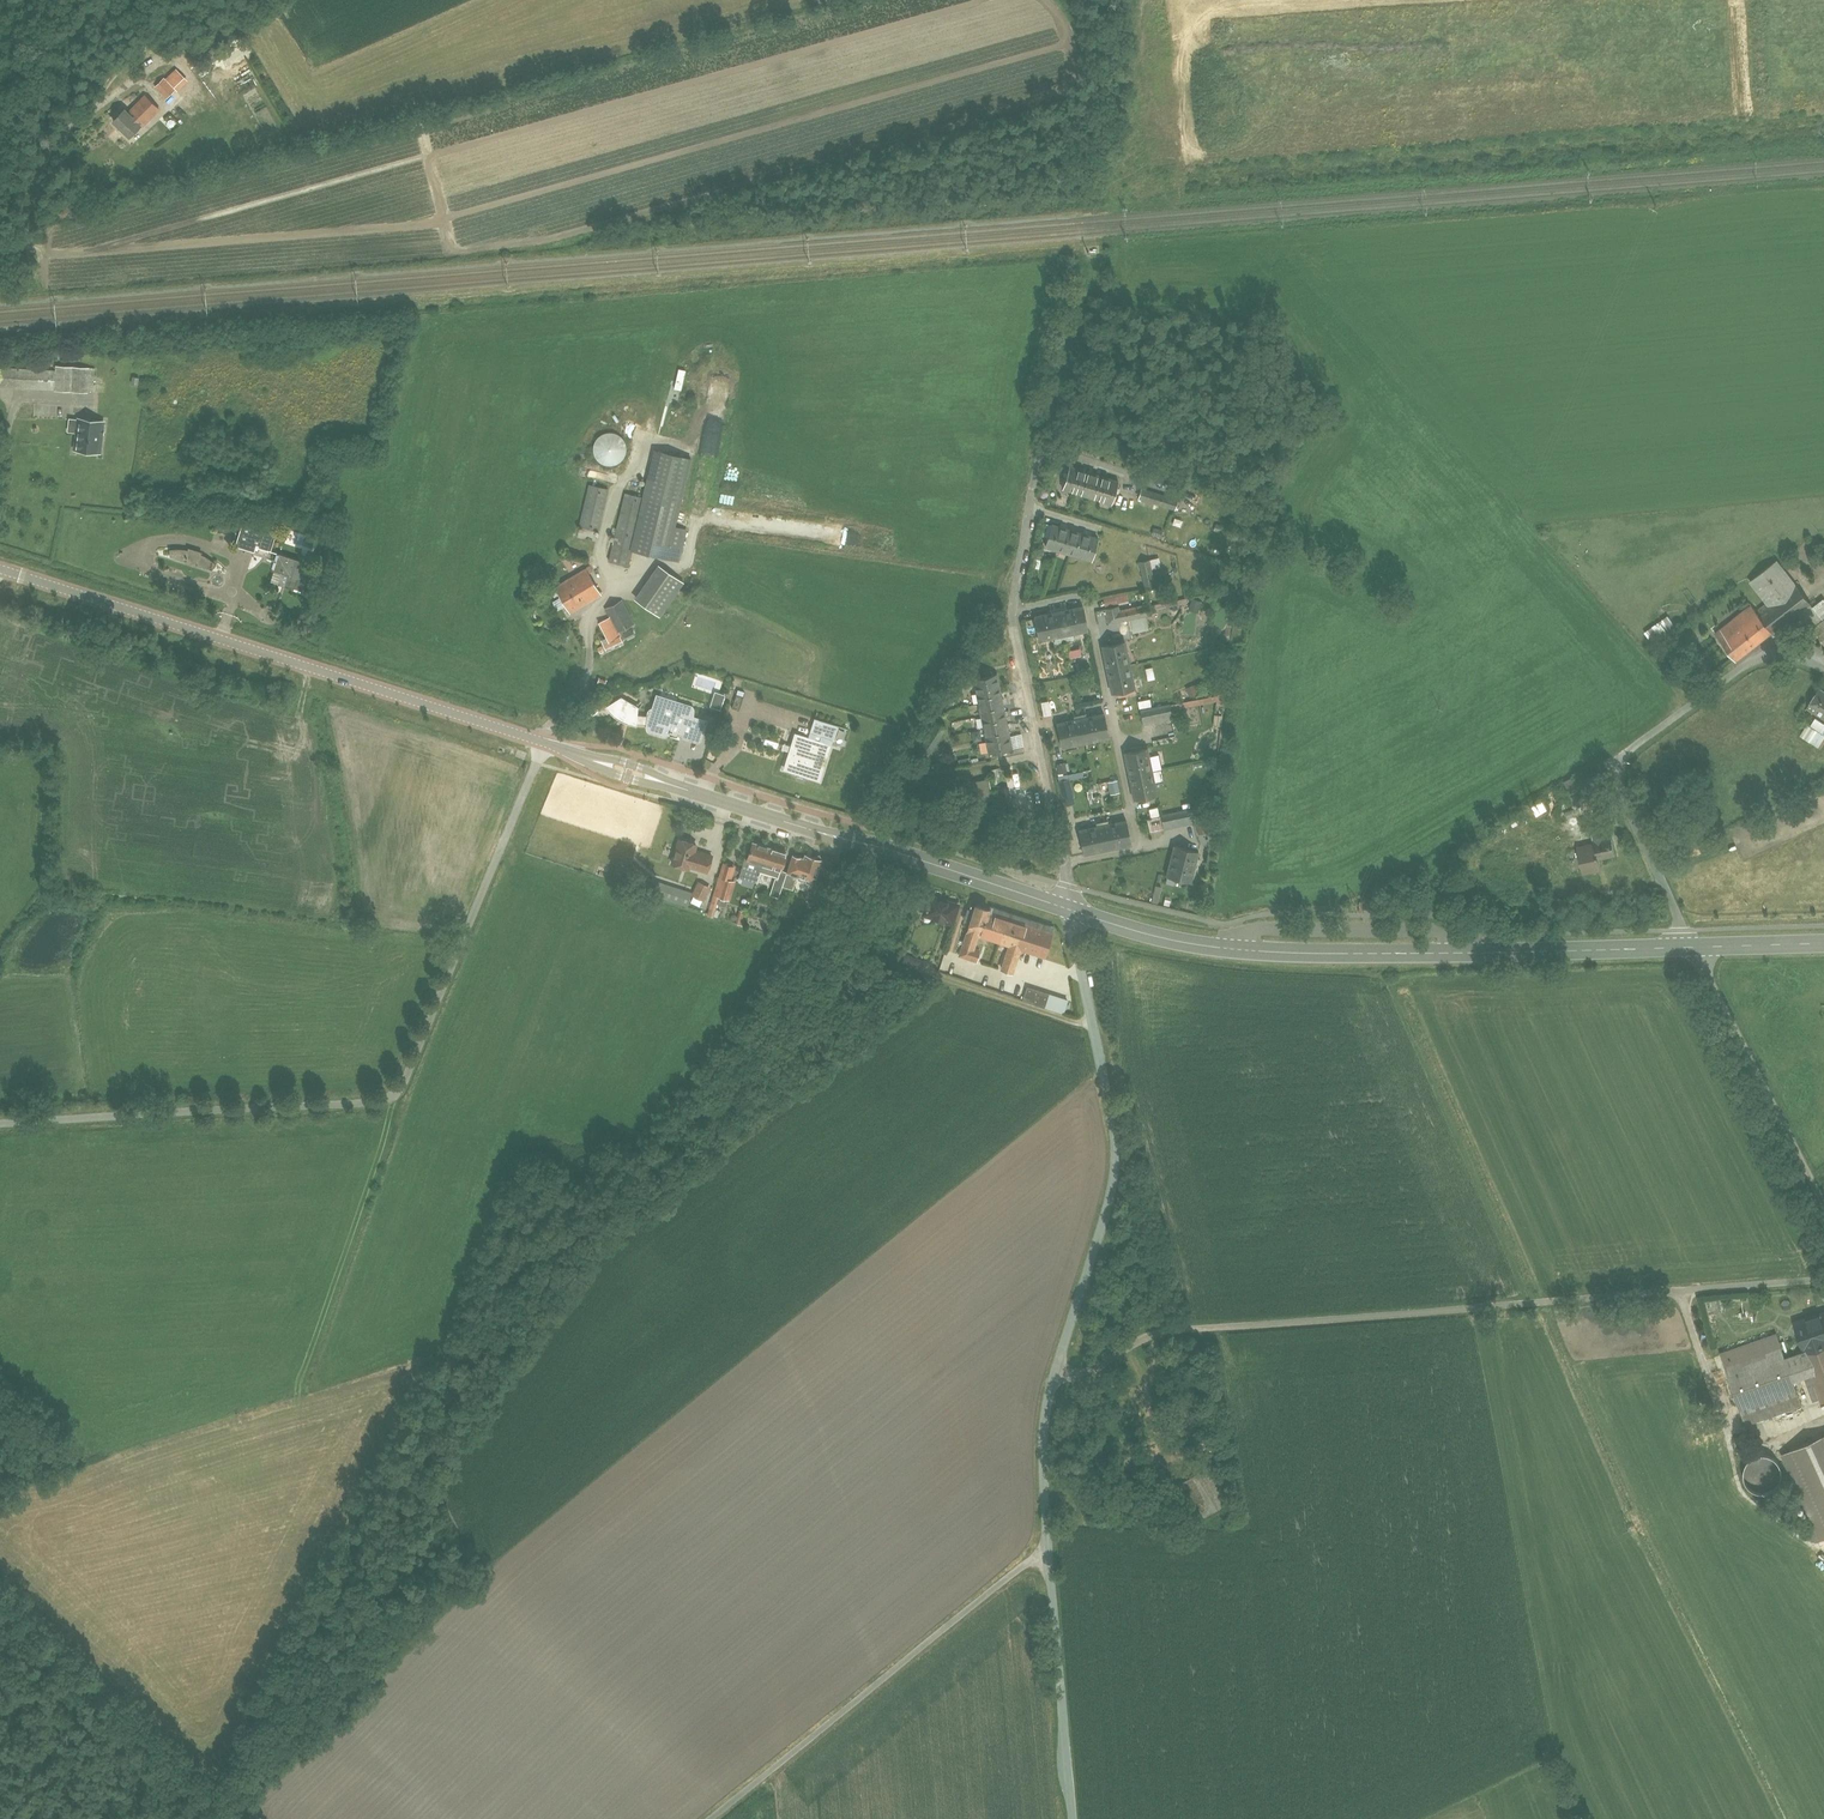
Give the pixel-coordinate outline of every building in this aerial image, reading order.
[(175,89),(164,78),(155,86),(166,98),(175,89)] [(124,109),(113,120),(130,136),(148,117),(149,118),(159,108),(145,95),(128,113),(124,109)] [(56,366),(56,370),(1,367),(0,386),(87,391),(89,367),(56,366)] [(677,388),(685,390),(688,369),(680,367),(677,388)] [(78,420),(75,451),(100,454),(103,423),(78,420)] [(594,445),(594,448),(594,451),(595,454),(596,457),(599,460),(602,462),(605,464),(607,464),(611,464),(614,464),(617,463),(620,461),(622,459),(624,456),(625,454),(626,451),(626,447),(626,444),(625,441),(623,438),(621,436),(619,434),(616,433),(613,432),(610,432),(607,432),(604,433),(601,434),(599,436),(597,438),(595,441),(594,445)] [(656,450),(645,497),(632,549),(678,560),(685,529),(674,526),(690,458),(656,450)] [(1075,492),(1082,470),(1070,466),(1063,488),(1075,492)] [(1094,474),(1082,470),(1075,492),(1087,496),(1094,474)] [(1106,477),(1094,474),(1087,496),(1099,499),(1106,477)] [(1118,481),(1106,477),(1099,499),(1112,503),(1118,481)] [(598,530),(608,488),(589,484),(579,526),(598,530)] [(1175,510),(1178,500),(1141,488),(1138,498),(1175,510)] [(628,565),(632,549),(645,497),(625,493),(609,560),(628,565)] [(271,551),(271,550),(278,529),(265,525),(242,524),(236,545),(250,550),(255,552),(256,547),(258,547),(271,551)] [(1057,549),(1063,528),(1052,525),(1045,545),(1057,549)] [(1075,532),(1063,528),(1057,549),(1069,552),(1075,532)] [(1087,535),(1075,532),(1069,552),(1081,556),(1087,535)] [(1098,539),(1087,535),(1081,556),(1092,559),(1098,539)] [(177,549),(170,549),(171,555),(187,560),(186,563),(196,566),(196,563),(212,568),(216,564),(211,560),(208,558),(205,556),(201,554),(202,552),(189,548),(188,550),(186,550),(184,549),(177,549)] [(285,586),(302,591),(311,563),(279,553),(273,569),(288,574),(285,586)] [(1730,652),(1785,610),(1796,624),(1806,617),(1823,641),(1823,608),(1823,609),(1817,613),(1814,609),(1774,556),(1748,577),(1759,592),(1737,609),(1712,628),(1730,652)] [(1155,587),(1149,559),(1139,561),(1145,589),(1155,587)] [(555,587),(571,612),(601,594),(589,573),(592,571),(589,565),(555,587)] [(659,616),(683,581),(660,566),(636,601),(659,616)] [(1108,607),(1132,599),(1129,591),(1105,599),(1108,607)] [(606,650),(623,641),(620,636),(621,635),(619,631),(634,623),(622,599),(605,608),(610,616),(598,622),(606,637),(601,640),(606,650)] [(1151,614),(1149,604),(1119,610),(1118,606),(1105,608),(1108,623),(1151,614)] [(1063,635),(1088,630),(1083,606),(1066,609),(1066,605),(1058,607),(1063,635)] [(1063,635),(1058,607),(1050,609),(1051,612),(1034,616),(1039,640),(1063,635)] [(1641,630),(1650,642),(1674,625),(1666,613),(1641,630)] [(631,627),(623,632),(626,639),(635,634),(631,627)] [(1107,670),(1130,665),(1125,641),(1102,645),(1107,670)] [(1135,688),(1130,665),(1107,670),(1112,692),(1135,688)] [(976,691),(999,686),(996,673),(974,678),(976,691)] [(1196,684),(1189,686),(1192,695),(1199,693),(1196,684)] [(999,686),(976,691),(979,703),(1002,699),(999,686)] [(1820,688),(1808,707),(1823,718),(1823,690),(1820,688)] [(714,706),(725,709),(729,693),(718,690),(714,706)] [(743,696),(737,694),(732,707),(739,709),(743,696)] [(649,730),(651,731),(664,735),(665,735),(667,735),(668,734),(669,733),(670,730),(680,733),(680,734),(680,735),(681,736),(682,736),(696,740),(697,741),(698,741),(699,741),(700,740),(706,721),(693,716),(694,710),(694,708),(694,707),(693,707),(692,706),(657,695),(653,708),(652,708),(651,708),(650,709),(649,710),(649,711),(649,714),(637,713),(637,707),(622,697),(608,706),(609,709),(610,711),(612,713),(614,714),(616,716),(620,718),(624,720),(629,722),(631,723),(636,724),(636,722),(648,723),(648,727),(648,729),(649,730)] [(1002,699),(979,703),(981,715),(1004,711),(1002,699)] [(1052,699),(1044,701),(1046,715),(1055,714),(1052,699)] [(1172,717),(1170,704),(1140,710),(1143,723),(1172,717)] [(1004,711),(981,715),(984,728),(1007,723),(1004,711)] [(1085,742),(1109,737),(1104,713),(1086,717),(1085,713),(1079,714),(1085,742)] [(1085,742),(1079,714),(1073,715),(1074,719),(1057,723),(1062,747),(1085,742)] [(1813,715),(1809,723),(1823,733),(1823,722),(1813,715)] [(1172,721),(1181,727),(1185,722),(1176,716),(1172,721)] [(834,739),(838,726),(815,718),(811,732),(817,734),(815,741),(796,735),(787,765),(819,775),(829,745),(819,742),(821,735),(834,739)] [(1007,723),(984,728),(987,740),(1009,736),(1007,723)] [(1009,736),(987,740),(989,753),(1012,748),(1009,736)] [(1152,771),(1147,747),(1124,752),(1129,776),(1152,771)] [(1077,803),(1073,779),(1086,777),(1085,771),(1070,773),(1068,761),(1058,763),(1065,805),(1077,803)] [(1094,770),(1086,769),(1086,780),(1094,780),(1094,770)] [(1152,771),(1129,776),(1134,799),(1157,795),(1152,771)] [(993,799),(989,778),(973,781),(977,802),(993,799)] [(1120,779),(1110,781),(1112,794),(1122,792),(1120,779)] [(1530,814),(1543,809),(1539,800),(1527,805),(1530,814)] [(1194,822),(1192,809),(1161,815),(1163,828),(1194,822)] [(1131,844),(1127,820),(1109,824),(1108,820),(1102,821),(1108,849),(1131,844)] [(1108,849),(1102,821),(1096,822),(1096,826),(1079,829),(1084,853),(1108,849)] [(1209,832),(1208,822),(1199,823),(1200,833),(1209,832)] [(1578,851),(1579,871),(1600,870),(1600,859),(1612,858),(1611,836),(1593,836),(1593,850),(1578,851)] [(697,845),(681,840),(673,864),(690,869),(690,867),(708,872),(713,856),(695,851),(697,845)] [(754,842),(749,859),(746,858),(742,871),(744,874),(752,876),(750,880),(758,882),(769,847),(754,842)] [(1191,881),(1198,851),(1174,845),(1167,875),(1191,881)] [(769,847),(758,882),(761,871),(779,877),(779,879),(774,878),(769,894),(778,897),(783,880),(784,881),(787,872),(782,870),(787,853),(769,847)] [(787,872),(784,881),(783,885),(793,889),(797,875),(815,880),(819,866),(823,863),(821,859),(821,858),(819,855),(815,857),(811,855),(810,860),(792,854),(787,872)] [(735,881),(718,876),(707,915),(713,917),(713,915),(722,918),(723,912),(721,912),(722,905),(717,903),(719,896),(730,899),(735,881)] [(700,881),(694,902),(706,905),(712,884),(700,881)] [(684,889),(680,903),(687,906),(692,892),(684,889)] [(952,922),(958,905),(929,895),(924,913),(952,922)] [(974,910),(967,908),(964,920),(970,922),(960,955),(977,960),(980,950),(973,948),(978,933),(1010,944),(1002,969),(1012,972),(1020,947),(1045,956),(1053,932),(1014,919),(1009,917),(1008,918),(988,911),(989,909),(976,904),(974,910)] [(920,972),(923,961),(905,955),(902,966),(920,972)] [(1764,981),(1768,998),(1783,994),(1778,977),(1764,981)] [(1067,1000),(1027,987),(1023,999),(1063,1012),(1067,1000)] [(1736,1413),(1790,1392),(1785,1378),(1808,1369),(1819,1398),(1823,1397),(1823,1337),(1823,1335),(1823,1305),(1783,1321),(1793,1349),(1778,1355),(1773,1343),(1717,1364),(1736,1413)] [(1782,1449),(1823,1538),(1823,1452),(1815,1434),(1782,1449)] [(1776,1473),(1776,1470),(1776,1467),(1775,1464),(1773,1460),(1770,1457),(1768,1455),(1764,1453),(1760,1452),(1757,1452),(1754,1452),(1750,1453),(1746,1455),(1743,1458),(1741,1461),(1739,1465),(1738,1469),(1738,1472),(1739,1475),(1741,1479),(1743,1482),(1745,1485),(1748,1487),(1751,1488),(1755,1489),(1758,1489),(1762,1488),(1765,1487),(1768,1485),(1771,1483),(1773,1480),(1775,1477),(1776,1473)] [(1208,1465),(1184,1481),(1206,1514),(1230,1498),(1208,1465)]
